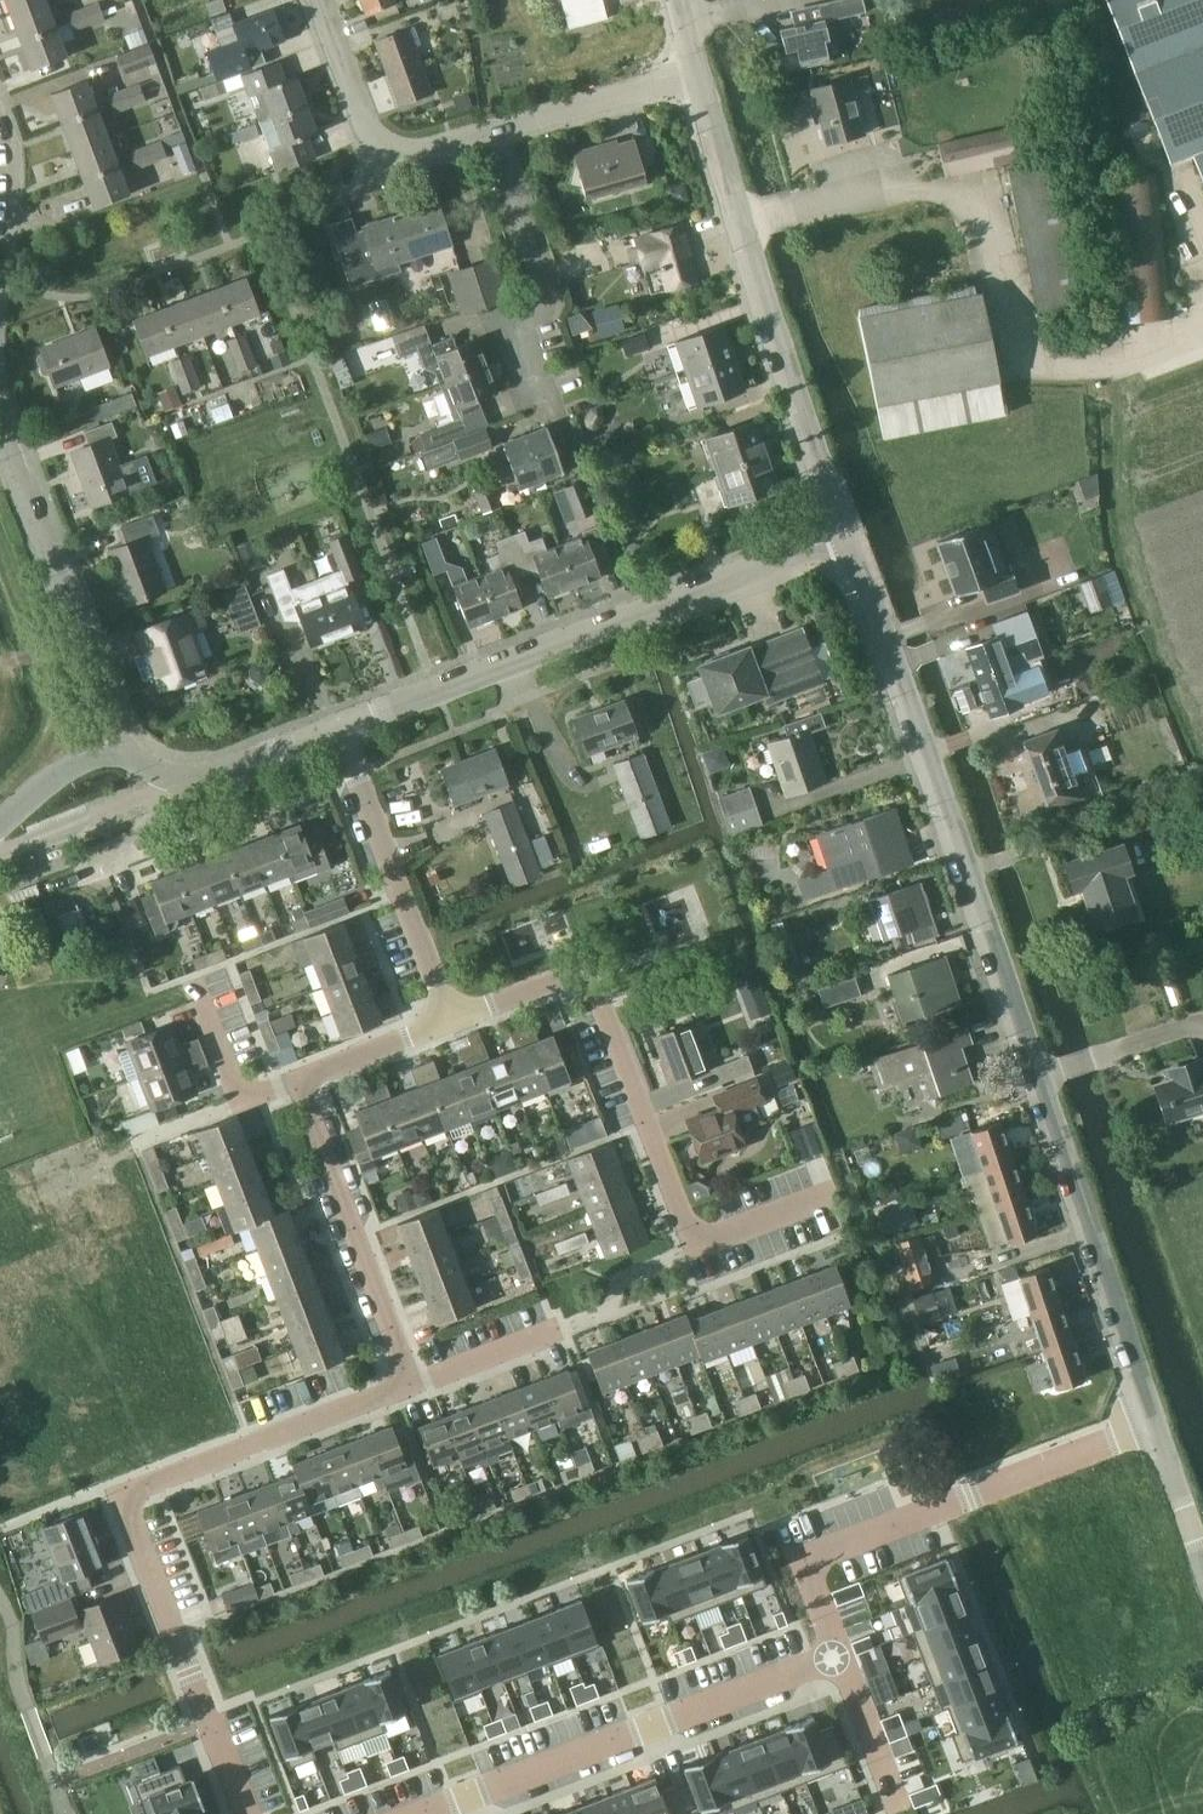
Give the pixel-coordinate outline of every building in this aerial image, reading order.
[(45,0),(6,0),(11,12),(45,0)] [(21,41),(58,27),(48,0),(45,0),(11,12),(21,41)] [(88,24),(106,18),(100,0),(82,7),(88,24)] [(206,2),(210,16),(226,10),(223,0),(212,0),(206,2)] [(366,12),(398,0),(362,0),(366,12)] [(607,18),(603,0),(562,0),(569,28),(607,18)] [(780,30),(785,52),(782,53),(786,71),(830,61),(826,41),(830,40),(826,21),(866,11),(863,0),(833,0),(805,6),(809,23),(795,26),(780,30)] [(1170,164),(1192,155),(1202,182),(1202,0),(1106,0),(1170,164)] [(71,31),(88,24),(82,7),(64,14),(68,23),(71,31)] [(238,39),(206,50),(217,80),(241,72),(250,69),(250,67),(266,62),(262,48),(284,40),(273,10),(233,24),(238,39)] [(58,27),(21,41),(32,69),(69,55),(63,41),(74,38),(71,31),(68,23),(58,27)] [(387,75),(422,62),(409,27),(374,40),(387,75)] [(122,74),(157,62),(150,43),(115,55),(122,74)] [(280,61),(242,75),(259,121),(307,104),(297,75),(286,79),(280,61)] [(422,62),(387,75),(398,105),(433,91),(422,62)] [(224,78),(206,84),(211,96),(229,90),(224,78)] [(826,143),(866,132),(852,78),(812,89),(826,143)] [(63,123),(99,109),(89,80),(52,93),(63,123)] [(122,89),(129,106),(147,100),(140,83),(122,89)] [(122,89),(107,95),(113,111),(129,106),(122,89)] [(317,133),(307,104),(259,121),(264,136),(276,131),(281,147),(272,150),(279,170),(316,157),(308,136),(317,133)] [(73,150),(110,137),(99,109),(63,123),(73,150)] [(945,177),(1019,161),(1012,126),(938,142),(945,177)] [(83,177),(120,164),(110,137),(73,150),(83,177)] [(151,163),(168,157),(162,138),(145,144),(151,163)] [(647,181),(635,138),(598,149),(597,145),(573,152),(586,198),(647,181)] [(134,169),(151,163),(145,144),(127,150),(134,169)] [(120,164),(83,177),(94,207),(131,194),(120,164)] [(1118,322),(1173,317),(1160,173),(1108,174),(1118,322)] [(452,244),(438,201),(363,226),(364,228),(357,230),(352,216),(329,223),(350,288),(402,271),(399,261),(452,244)] [(651,293),(698,280),(682,224),(635,237),(651,293)] [(460,314),(481,307),(509,298),(496,258),(447,274),(460,314)] [(219,288),(232,324),(260,314),(247,277),(219,288)] [(976,292),(975,285),(860,307),(860,315),(884,438),(1006,414),(982,291),(976,292)] [(204,335),(232,324),(219,288),(191,298),(204,335)] [(176,345),(204,335),(191,298),(164,308),(176,345)] [(146,356),(176,345),(164,308),(132,320),(146,356)] [(687,373),(733,357),(722,325),(676,341),(687,373)] [(54,386),(110,364),(96,328),(41,350),(42,354),(38,355),(36,359),(42,374),(46,375),(50,374),(54,386)] [(400,357),(432,344),(426,330),(395,342),(400,357)] [(233,356),(242,353),(251,350),(246,334),(227,340),(233,356)] [(456,335),(417,350),(424,367),(435,371),(440,383),(487,365),(477,338),(460,345),(456,335)] [(239,372),(248,368),(256,365),(251,350),(242,353),(233,356),(239,372)] [(176,377),(186,373),(194,370),(189,356),(169,361),(176,377)] [(733,357),(687,373),(698,405),(744,389),(733,357)] [(418,435),(411,440),(416,452),(488,424),(478,399),(498,392),(487,365),(440,383),(450,410),(454,420),(418,435)] [(182,392),(192,389),(201,386),(194,370),(186,373),(176,377),(182,392)] [(97,420),(138,406),(133,392),(92,406),(97,420)] [(179,393),(162,399),(165,408),(182,401),(179,393)] [(604,407),(598,404),(591,406),(584,417),(586,423),(592,427),(600,427),(606,416),(604,407)] [(714,472),(766,454),(755,420),(702,438),(714,472)] [(121,464),(112,438),(117,436),(112,422),(85,431),(90,445),(74,451),(94,506),(156,483),(146,455),(121,464)] [(371,451),(391,443),(384,426),(364,434),(371,451)] [(503,442),(509,459),(495,464),(502,484),(517,478),(520,488),(561,473),(565,472),(564,469),(563,469),(547,426),(503,442)] [(486,430),(454,441),(460,458),(491,447),(486,430)] [(766,454),(714,472),(725,505),(777,487),(766,454)] [(1078,480),(1085,499),(1099,495),(1098,472),(1078,480)] [(578,518),(593,513),(580,481),(566,486),(578,518)] [(472,489),(482,511),(483,514),(500,507),(491,483),(472,489)] [(127,604),(167,589),(148,537),(160,533),(154,516),(124,526),(131,545),(109,553),(127,604)] [(559,545),(575,586),(602,575),(594,555),(607,549),(598,524),(584,530),(586,534),(559,545)] [(938,541),(950,575),(957,595),(983,586),(988,601),(1018,590),(1011,571),(997,576),(979,526),(938,541)] [(524,530),(510,535),(522,567),(535,562),(548,596),(575,586),(559,545),(548,549),(542,535),(529,541),(524,530)] [(317,580),(338,635),(365,625),(347,580),(360,575),(345,534),(330,540),(342,570),(317,580)] [(493,570),(480,575),(496,616),(522,606),(509,572),(522,567),(510,535),(496,541),(500,552),(488,557),(493,570)] [(447,569),(448,568),(445,560),(436,536),(422,542),(434,574),(447,569)] [(246,570),(255,567),(247,544),(237,548),(246,570)] [(463,565),(445,560),(448,568),(447,569),(469,627),(496,616),(480,575),(469,580),(463,565)] [(1114,569),(1079,582),(1090,613),(1125,600),(1114,569)] [(338,635),(317,580),(291,590),(284,570),(268,577),(283,617),(298,612),(311,646),(338,635)] [(237,632),(263,621),(246,579),(220,590),(237,632)] [(159,688),(209,669),(195,634),(209,628),(203,610),(139,633),(159,688)] [(1013,672),(1027,667),(1027,665),(1046,658),(1028,611),(992,624),(996,636),(967,647),(979,679),(1011,667),(1013,672)] [(718,713),(766,695),(769,704),(824,683),(806,633),(752,654),(750,647),(720,658),(715,656),(707,660),(705,664),(701,666),(718,713)] [(1011,667),(979,679),(992,716),(1024,705),(1022,699),(1037,693),(1027,667),(1013,672),(1011,667)] [(1098,709),(1093,698),(1079,703),(1084,715),(1098,709)] [(587,753),(637,735),(624,700),(574,719),(587,753)] [(785,794),(826,780),(810,731),(826,726),(821,711),(785,723),(789,734),(767,741),(785,794)] [(1083,795),(1074,770),(1075,768),(1075,766),(1076,765),(1076,763),(1075,762),(1075,760),(1073,757),(1072,756),(1071,755),(1069,754),(1068,754),(1058,728),(1025,740),(1049,807),(1083,795)] [(1117,772),(1107,745),(1089,752),(1099,779),(1117,772)] [(455,803),(495,788),(507,783),(494,749),(442,769),(455,803)] [(641,837),(672,826),(645,751),(614,764),(641,837)] [(751,787),(719,797),(731,835),(763,824),(751,787)] [(512,886),(538,877),(543,875),(515,800),(484,813),(512,886)] [(805,899),(915,863),(896,807),(817,833),(829,868),(798,878),(805,899)] [(290,872),(293,881),(330,866),(317,832),(305,837),(300,823),(275,833),(290,872)] [(265,882),(290,872),(275,833),(250,842),(265,882)] [(241,891),(265,882),(250,842),(225,852),(241,891)] [(1139,914),(1125,875),(1135,871),(1125,842),(1065,862),(1075,890),(1083,887),(1097,928),(1139,914)] [(216,901),(241,891),(225,852),(201,861),(216,901)] [(176,871),(191,910),(216,901),(201,861),(176,871)] [(177,916),(191,910),(176,871),(151,881),(159,902),(145,907),(156,934),(176,927),(178,921),(177,916)] [(939,934),(922,881),(871,898),(884,939),(912,930),(916,942),(939,934)] [(307,915),(311,926),(348,912),(343,898),(305,912),(306,915),(307,915)] [(76,908),(59,914),(66,933),(83,927),(76,909),(76,908)] [(295,931),(311,926),(307,915),(306,915),(291,920),(295,931)] [(313,961),(353,946),(344,921),(304,936),(313,961)] [(257,934),(261,945),(276,939),(272,928),(257,934)] [(246,951),(261,945),(257,934),(242,940),(246,951)] [(323,986),(363,971),(353,946),(313,961),(323,986)] [(208,953),(212,964),(227,958),(223,947),(208,953)] [(197,969),(212,964),(208,953),(192,959),(197,969)] [(903,1020),(961,1002),(945,955),(888,974),(903,1020)] [(245,988),(256,984),(250,969),(239,973),(245,988)] [(333,1011),(372,996),(363,971),(323,986),(333,1011)] [(825,1006),(862,994),(856,975),(819,987),(825,1006)] [(736,983),(746,1010),(766,1002),(756,976),(736,983)] [(256,984),(245,988),(251,1003),(262,999),(256,984)] [(372,996),(333,1011),(343,1036),(382,1021),(372,996)] [(290,1012),(271,1020),(276,1032),(295,1025),(290,1012)] [(271,1022),(270,1020),(269,1018),(258,1022),(264,1038),(275,1034),(271,1022)] [(539,1040),(532,1021),(521,1025),(545,1088),(583,1074),(572,1046),(560,1051),(553,1034),(539,1040)] [(673,1082),(708,1069),(691,1023),(655,1036),(673,1082)] [(127,1079),(139,1074),(139,1075),(204,1051),(199,1037),(178,1044),(171,1024),(126,1041),(129,1049),(121,1052),(119,1056),(127,1079)] [(521,1098),(545,1088),(521,1025),(509,1029),(517,1048),(503,1053),(521,1098)] [(974,1081),(963,1046),(974,1042),(968,1025),(875,1055),(884,1083),(923,1070),(931,1095),(974,1081)] [(275,1034),(264,1038),(275,1067),(299,1058),(287,1029),(275,1034)] [(521,1098),(503,1053),(490,1059),(483,1040),(471,1044),(496,1108),(521,1098)] [(471,1117),(496,1108),(471,1044),(460,1048),(467,1067),(454,1072),(471,1117)] [(152,1109),(154,1109),(197,1092),(189,1071),(209,1064),(204,1051),(139,1075),(152,1109)] [(723,1082),(755,1070),(748,1053),(716,1066),(723,1082)] [(471,1117),(454,1072),(441,1078),(433,1059),(422,1063),(447,1127),(471,1117)] [(1156,1085),(1168,1120),(1202,1109),(1202,1069),(1199,1059),(1168,1070),(1172,1080),(1156,1085)] [(422,1136),(447,1127),(422,1063),(411,1067),(418,1086),(405,1092),(422,1136)] [(422,1136),(405,1092),(392,1097),(384,1078),(373,1082),(398,1146),(422,1136)] [(775,1095),(765,1098),(757,1079),(714,1095),(720,1111),(688,1123),(702,1159),(745,1143),(740,1130),(767,1120),(765,1115),(780,1109),(775,1095)] [(374,1155),(398,1146),(373,1082),(362,1086),(369,1105),(355,1111),(361,1126),(348,1131),(363,1172),(378,1166),(374,1155)] [(207,1154),(246,1139),(237,1115),(197,1130),(207,1154)] [(95,1133),(97,1133),(106,1129),(102,1119),(93,1122),(91,1123),(95,1133)] [(955,1134),(950,1119),(937,1123),(943,1138),(955,1134)] [(983,1168),(1012,1158),(1000,1120),(971,1130),(983,1168)] [(807,1152),(826,1144),(821,1130),(801,1137),(807,1152)] [(561,1150),(575,1144),(571,1132),(557,1138),(561,1150)] [(217,1180),(256,1164),(246,1139),(207,1154),(217,1180)] [(578,1183),(622,1167),(612,1141),(568,1158),(578,1183)] [(496,1175),(517,1167),(511,1151),(490,1159),(496,1175)] [(152,1176),(163,1172),(158,1157),(147,1161),(152,1176)] [(995,1204),(1024,1195),(1012,1158),(983,1168),(995,1204)] [(226,1203),(265,1188),(256,1164),(217,1180),(226,1203)] [(588,1210),(632,1194),(622,1167),(578,1183),(588,1210)] [(152,1176),(158,1191),(169,1187),(163,1172),(152,1176)] [(707,1184),(698,1179),(687,1184),(693,1201),(711,1194),(707,1184)] [(555,1198),(570,1192),(566,1181),(551,1187),(555,1198)] [(540,1204),(555,1198),(551,1187),(536,1193),(540,1204)] [(275,1214),(275,1213),(265,1188),(226,1203),(236,1230),(249,1225),(249,1224),(275,1214)] [(597,1233),(641,1216),(632,1194),(588,1210),(597,1233)] [(496,1214),(507,1210),(501,1195),(491,1199),(496,1214)] [(1024,1195),(995,1204),(1008,1243),(1037,1233),(1024,1195)] [(909,1202),(880,1212),(888,1235),(917,1224),(909,1202)] [(171,1225),(182,1221),(176,1206),(166,1210),(171,1225)] [(258,1248),(298,1233),(288,1208),(275,1213),(275,1214),(249,1224),(249,1225),(258,1248)] [(408,1248),(447,1233),(438,1208),(398,1223),(408,1248)] [(502,1230),(513,1225),(507,1210),(496,1214),(502,1230)] [(641,1216),(597,1233),(607,1258),(650,1241),(641,1216)] [(182,1221),(171,1225),(177,1241),(188,1236),(182,1221)] [(230,1231),(196,1243),(200,1256),(235,1243),(230,1231)] [(574,1247),(589,1242),(585,1231),(570,1237),(574,1247)] [(267,1272),(307,1257),(298,1233),(258,1248),(267,1272)] [(417,1273),(457,1258),(447,1233),(408,1248),(417,1273)] [(910,1288),(936,1281),(921,1234),(896,1242),(910,1288)] [(559,1253),(574,1247),(570,1237),(555,1242),(559,1253)] [(515,1264),(526,1260),(520,1244),(509,1248),(515,1264)] [(192,1246),(181,1251),(190,1275),(201,1271),(192,1246)] [(278,1299),(317,1283),(307,1257),(267,1272),(278,1299)] [(427,1298),(466,1282),(457,1258),(417,1273),(427,1298)] [(526,1260),(515,1264),(521,1279),(532,1275),(526,1260)] [(812,1273),(827,1313),(851,1304),(836,1264),(812,1273)] [(1032,1315),(1061,1305),(1048,1265),(1018,1274),(1032,1315)] [(201,1271),(190,1275),(196,1290),(207,1286),(201,1271)] [(804,1322),(827,1313),(812,1273),(788,1282),(804,1322)] [(466,1282),(427,1298),(436,1323),(476,1308),(466,1282)] [(779,1332),(804,1322),(788,1282),(764,1291),(779,1332)] [(286,1322),(326,1307),(317,1283),(278,1299),(286,1322)] [(933,1290),(913,1297),(922,1325),(942,1318),(933,1290)] [(753,1342),(779,1332),(764,1291),(738,1302),(753,1342)] [(731,1350),(753,1342),(738,1302),(715,1310),(731,1350)] [(209,1324),(220,1320),(214,1305),(203,1309),(209,1324)] [(1043,1350),(1073,1340),(1061,1305),(1032,1315),(1043,1350)] [(297,1348),(336,1333),(326,1307),(286,1322),(297,1348)] [(704,1360),(731,1350),(715,1310),(690,1320),(702,1354),(704,1360)] [(702,1354),(690,1320),(688,1313),(662,1323),(677,1364),(702,1354)] [(226,1335),(222,1324),(220,1320),(209,1324),(215,1339),(226,1335)] [(653,1373),(677,1364),(662,1323),(638,1332),(653,1373)] [(627,1382),(653,1373),(638,1332),(611,1342),(627,1382)] [(336,1333),(297,1348),(306,1373),(345,1357),(336,1333)] [(1073,1340),(1043,1350),(1055,1388),(1085,1378),(1073,1340)] [(602,1391),(627,1382),(611,1342),(588,1350),(602,1391)] [(252,1363),(247,1349),(234,1354),(240,1368),(252,1363)] [(228,1373),(239,1369),(233,1354),(222,1358),(228,1373)] [(844,1358),(850,1373),(860,1369),(854,1354),(844,1358)] [(839,1377),(850,1373),(844,1358),(833,1362),(839,1377)] [(954,1358),(931,1365),(936,1382),(960,1374),(954,1358)] [(239,1369),(228,1373),(234,1388),(245,1384),(239,1369)] [(543,1379),(558,1418),(562,1428),(594,1416),(590,1404),(583,1407),(568,1369),(543,1379)] [(794,1377),(800,1392),(811,1388),(806,1373),(794,1377)] [(790,1396),(800,1392),(794,1377),(784,1381),(790,1396)] [(533,1428),(558,1418),(543,1379),(518,1388),(533,1428)] [(493,1397),(509,1437),(533,1428),(518,1388),(493,1397)] [(745,1396),(750,1412),(762,1407),(756,1392),(745,1396)] [(740,1415),(750,1412),(745,1396),(735,1400),(740,1415)] [(493,1397),(469,1407),(488,1458),(490,1463),(515,1453),(509,1437),(493,1397)] [(692,1402),(682,1405),(691,1433),(702,1429),(696,1414),(692,1402)] [(459,1456),(463,1467),(478,1462),(486,1464),(490,1463),(488,1458),(469,1407),(444,1416),(459,1456)] [(696,1414),(702,1429),(713,1425),(708,1410),(696,1414)] [(434,1465),(459,1456),(444,1416),(419,1426),(434,1465)] [(367,1435),(387,1486),(395,1482),(391,1471),(407,1465),(392,1425),(367,1435)] [(647,1433),(653,1449),(664,1444),(659,1429),(647,1433)] [(643,1452),(653,1449),(647,1433),(638,1437),(643,1452)] [(367,1435),(342,1444),(362,1495),(387,1486),(367,1435)] [(318,1454),(337,1504),(362,1495),(342,1444),(318,1454)] [(308,1503),(309,1502),(323,1497),(328,1508),(337,1504),(318,1454),(292,1463),(296,1473),(297,1472),(308,1503)] [(576,1465),(580,1476),(595,1470),(591,1459),(576,1465)] [(565,1482),(580,1476),(576,1465),(561,1471),(565,1482)] [(297,1472),(296,1473),(272,1482),(291,1532),(299,1529),(295,1518),(312,1512),(309,1502),(308,1503),(297,1472)] [(526,1484),(531,1495),(546,1489),(542,1478),(526,1484)] [(247,1491),(267,1543),(291,1534),(291,1532),(272,1482),(247,1491)] [(515,1501),(531,1495),(526,1484),(511,1490),(515,1501)] [(223,1501),(243,1553),(267,1543),(247,1491),(223,1501)] [(477,1503),(481,1514),(496,1508),(492,1497),(477,1503)] [(197,1510),(212,1550),(217,1563),(243,1553),(223,1501),(197,1510)] [(466,1519),(481,1514),(477,1503),(462,1508),(466,1519)] [(63,1578),(24,1594),(30,1611),(92,1587),(86,1571),(104,1564),(84,1512),(43,1528),(63,1578)] [(404,1531),(408,1542),(423,1536),(419,1525),(404,1531)] [(393,1548),(408,1542),(404,1531),(388,1537),(393,1548)] [(747,1532),(721,1542),(741,1595),(767,1585),(747,1532)] [(720,1543),(698,1551),(718,1604),(741,1595),(721,1542),(720,1543)] [(354,1550),(359,1560),(374,1555),(370,1544),(354,1550)] [(343,1566),(359,1560),(354,1550),(339,1555),(343,1566)] [(698,1551),(675,1560),(695,1612),(701,1628),(724,1620),(718,1604),(698,1551)] [(902,1604),(891,1609),(957,1584),(947,1557),(897,1576),(907,1602),(902,1604)] [(653,1568),(652,1569),(672,1621),(695,1612),(675,1560),(662,1565),(653,1569),(653,1568)] [(305,1568),(309,1579),(324,1574),(320,1563),(305,1568)] [(294,1585),(309,1579),(305,1568),(290,1574),(294,1585)] [(652,1569),(626,1578),(644,1626),(669,1616),(671,1622),(672,1621),(652,1569)] [(859,1580),(832,1591),(837,1605),(865,1594),(859,1580)] [(256,1587),(260,1598),(275,1592),(271,1581),(256,1587)] [(260,1598),(256,1587),(254,1583),(222,1595),(228,1610),(260,1598)] [(897,1623),(889,1626),(893,1638),(912,1631),(966,1610),(958,1585),(957,1584),(891,1609),(897,1623)] [(76,1597),(34,1613),(44,1640),(86,1624),(92,1640),(93,1641),(81,1646),(88,1663),(100,1659),(101,1661),(137,1647),(125,1616),(127,1615),(119,1595),(75,1612),(71,1600),(77,1598),(76,1597)] [(581,1599),(556,1609),(573,1655),(599,1645),(581,1599)] [(556,1609),(533,1617),(550,1664),(553,1663),(571,1656),(573,1655),(556,1609)] [(783,1610),(773,1614),(779,1627),(788,1624),(783,1610)] [(976,1636),(966,1610),(912,1631),(922,1657),(976,1636)] [(533,1617),(510,1626),(527,1673),(528,1672),(526,1667),(540,1662),(547,1659),(549,1664),(550,1664),(533,1617)] [(740,1621),(727,1626),(729,1631),(728,1631),(734,1644),(747,1639),(740,1621)] [(510,1626),(486,1635),(504,1682),(527,1673),(510,1626)] [(728,1631),(719,1634),(725,1648),(734,1644),(728,1631)] [(869,1634),(851,1641),(855,1653),(874,1646),(869,1634)] [(486,1635),(463,1644),(481,1691),(482,1690),(480,1685),(488,1682),(501,1677),(503,1682),(504,1682),(486,1635)] [(976,1636),(922,1657),(932,1683),(986,1662),(976,1636)] [(463,1644),(438,1654),(455,1700),(481,1691),(463,1644)] [(692,1645),(682,1648),(688,1662),(697,1659),(692,1645)] [(874,1646),(855,1653),(860,1664),(878,1657),(874,1646)] [(682,1648),(673,1652),(679,1666),(688,1662),(682,1648)] [(986,1662),(932,1683),(942,1708),(996,1688),(986,1662)] [(390,1669),(364,1679),(385,1731),(386,1731),(388,1736),(410,1728),(404,1712),(406,1711),(401,1696),(406,1694),(400,1679),(395,1681),(390,1669)] [(364,1679),(341,1688),(361,1740),(385,1731),(364,1679),(363,1679),(364,1679)] [(584,1681),(570,1686),(577,1704),(590,1699),(585,1685),(584,1681)] [(594,1682),(585,1685),(590,1699),(599,1696),(594,1682)] [(889,1686),(871,1693),(875,1704),(894,1697),(889,1686)] [(341,1688),(318,1696),(338,1749),(361,1740),(341,1688)] [(996,1688),(942,1708),(942,1709),(948,1707),(957,1731),(951,1733),(952,1734),(1007,1713),(1006,1712),(996,1688)] [(318,1696),(295,1705),(315,1758),(316,1757),(312,1746),(333,1738),(337,1749),(338,1749),(318,1696)] [(548,1700),(539,1703),(544,1717),(553,1713),(548,1700)] [(539,1703),(530,1707),(535,1720),(544,1717),(539,1703)] [(295,1705),(270,1715),(290,1767),(315,1758),(295,1705)] [(899,1712),(881,1719),(885,1730),(903,1723),(899,1712)] [(1007,1713),(952,1734),(962,1761),(989,1751),(991,1756),(1007,1750),(1005,1745),(1017,1740),(1007,1713)] [(814,1715),(785,1726),(806,1781),(849,1765),(833,1725),(819,1730),(814,1715)] [(502,1717),(493,1721),(498,1735),(507,1731),(502,1717)] [(493,1721),(484,1724),(489,1738),(498,1735),(493,1721)] [(903,1723),(885,1730),(889,1741),(908,1734),(903,1723)] [(784,1727),(761,1736),(782,1790),(806,1781),(785,1726),(784,1727)] [(761,1736),(737,1746),(757,1800),(782,1790),(761,1736)] [(713,1754),(712,1754),(733,1809),(757,1800),(737,1746),(714,1754),(713,1754)] [(675,1785),(686,1813),(688,1813),(700,1809),(702,1813),(720,1813),(733,1809),(712,1754),(684,1765),(689,1780),(675,1785)] [(404,1755),(395,1758),(400,1772),(409,1769),(404,1755)] [(134,1781),(141,1800),(148,1798),(150,1802),(154,1813),(182,1813),(204,1806),(193,1777),(186,1780),(180,1764),(160,1771),(154,1756),(135,1763),(141,1778),(134,1781)] [(395,1758),(386,1762),(391,1776),(400,1772),(395,1758)] [(360,1766),(347,1771),(349,1776),(354,1790),(367,1785),(360,1766)] [(349,1776),(339,1779),(345,1793),(354,1790),(349,1776)] [(627,1787),(637,1813),(686,1813),(675,1785),(661,1791),(655,1777),(627,1787)] [(937,1782),(909,1793),(914,1807),(942,1796),(937,1782)] [(602,1797),(609,1813),(637,1813),(627,1787),(602,1797)] [(304,1793),(295,1797),(300,1810),(309,1807),(304,1793)] [(578,1806),(581,1813),(609,1813),(602,1797),(578,1806)] [(826,1813),(867,1813),(862,1800),(826,1813)] [(182,1813),(207,1813),(204,1807),(204,1806),(182,1813)]
